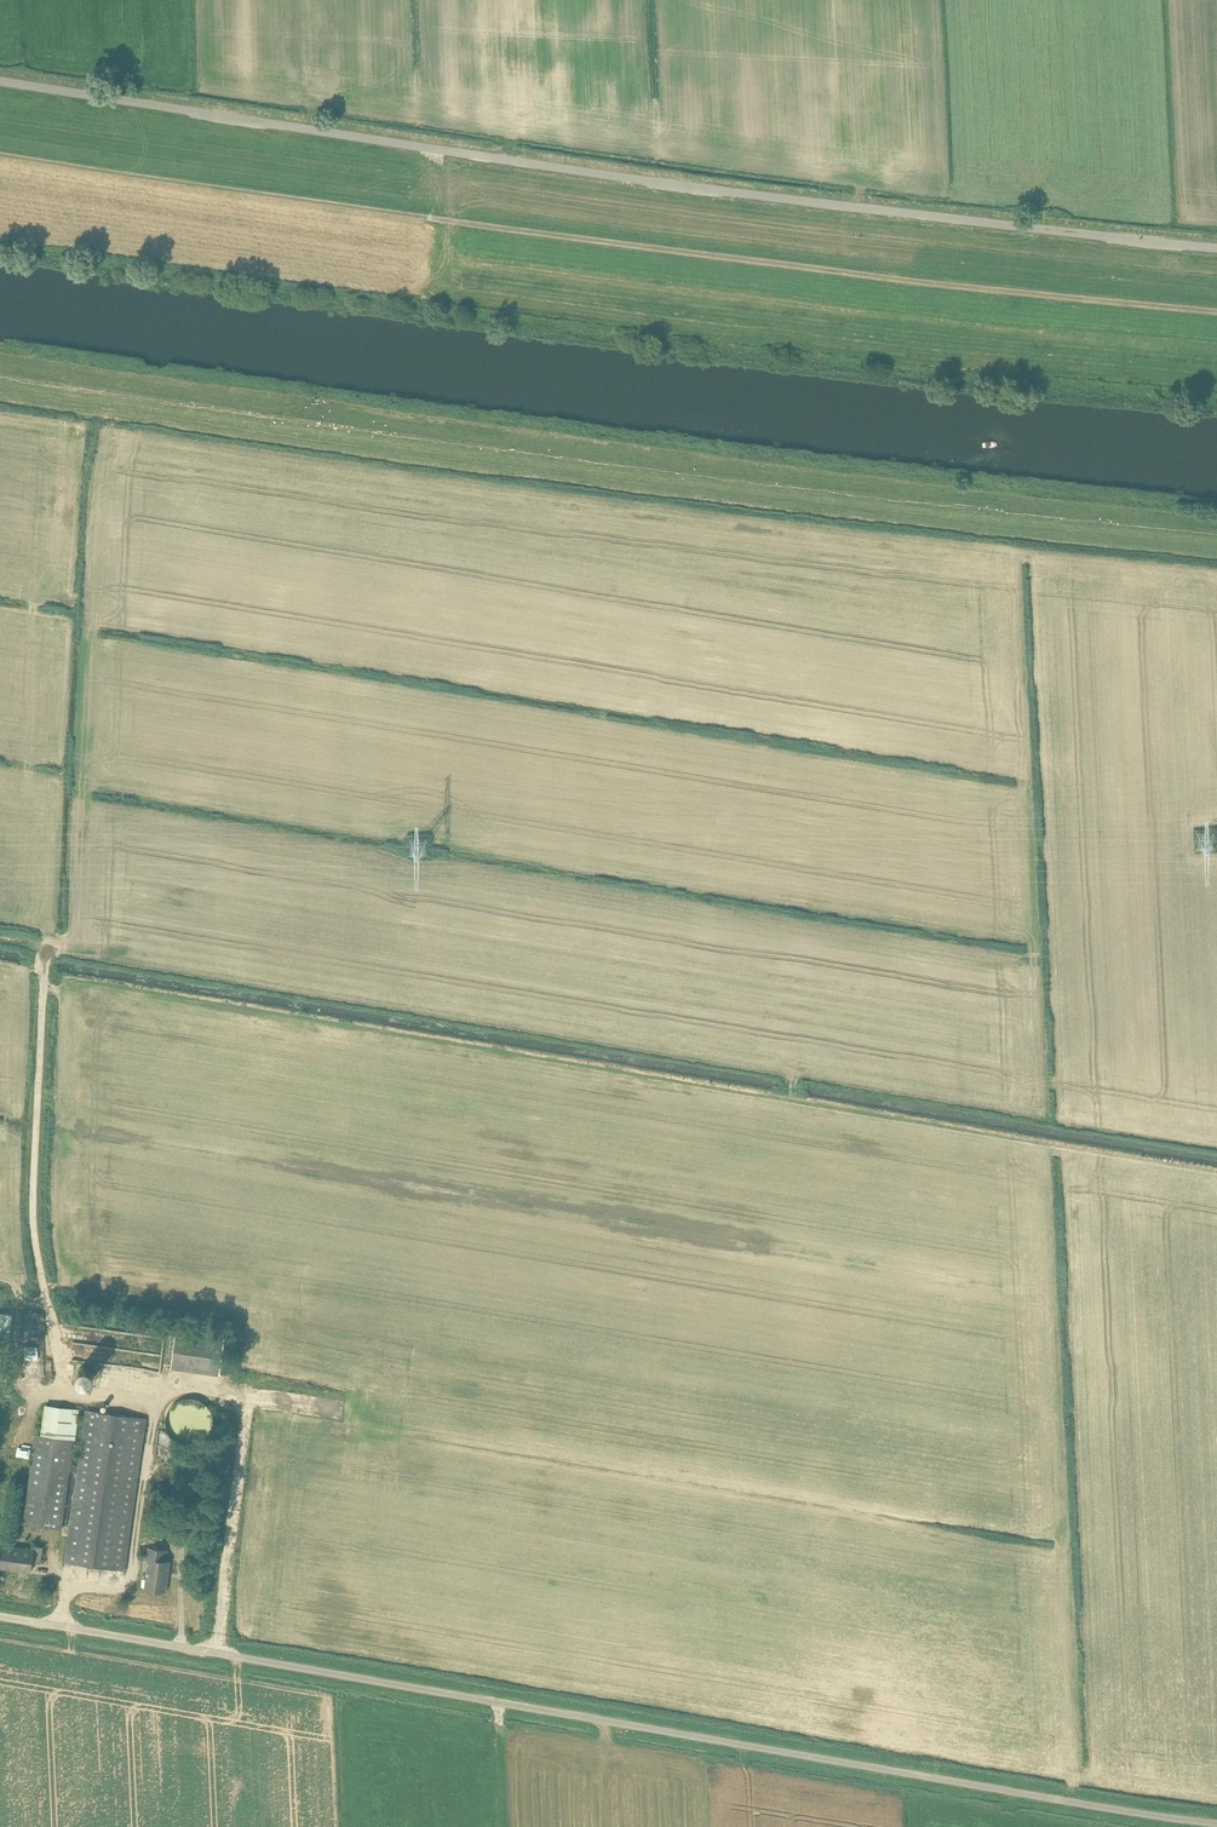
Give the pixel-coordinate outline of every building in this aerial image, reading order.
[(20,1313),(18,1333),(29,1335),(31,1314),(20,1313)] [(162,1369),(166,1338),(121,1332),(119,1348),(110,1347),(108,1362),(162,1369)] [(223,1377),(226,1353),(178,1346),(178,1347),(177,1347),(174,1370),(223,1377)] [(108,1365),(108,1376),(116,1376),(116,1364),(108,1365)] [(213,1426),(214,1421),(213,1416),(212,1411),(209,1406),(207,1403),(202,1399),(199,1397),(193,1396),(189,1395),(185,1395),(179,1397),(174,1399),(171,1402),(168,1405),(165,1409),(163,1414),(162,1420),(162,1425),(164,1430),(166,1435),(169,1439),(174,1443),(178,1445),(183,1446),(187,1447),(193,1446),(198,1445),(203,1442),(207,1439),(209,1435),(212,1431),(213,1426)] [(87,1410),(67,1549),(65,1561),(125,1570),(147,1419),(87,1410)] [(29,1433),(18,1510),(16,1522),(54,1528),(67,1439),(29,1433)] [(30,1571),(32,1562),(40,1563),(43,1547),(33,1546),(33,1549),(0,1545),(0,1567),(30,1571)] [(149,1558),(147,1577),(145,1589),(166,1591),(170,1560),(166,1560),(168,1550),(148,1547),(147,1558),(149,1558)]
